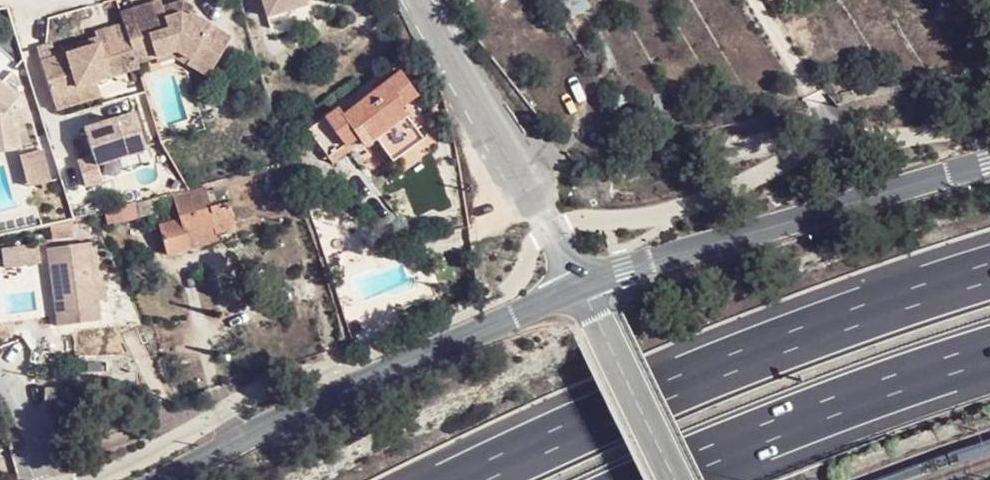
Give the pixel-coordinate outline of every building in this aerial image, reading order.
[(264,15),(303,5),(302,0),(260,0),(264,15)] [(159,3),(119,14),(127,44),(167,32),(164,21),(180,16),(180,25),(182,21),(185,14),(180,4),(160,10),(159,3)] [(167,32),(127,44),(134,68),(155,62),(173,56),(185,59),(183,65),(205,77),(226,37),(182,21),(180,25),(180,16),(164,21),(167,32)] [(50,52),(52,59),(97,46),(105,80),(136,72),(134,68),(127,44),(122,27),(94,34),(95,39),(50,52)] [(93,84),(105,80),(97,46),(52,59),(38,63),(50,104),(95,91),(93,84)] [(155,62),(157,67),(177,61),(183,65),(185,59),(173,56),(155,62)] [(321,119),(323,122),(328,128),(314,140),(320,150),(335,138),(344,149),(354,139),(362,149),(374,139),(378,144),(409,120),(398,106),(413,94),(396,71),(351,106),(353,108),(339,118),(333,110),(321,119)] [(18,148),(15,126),(9,127),(6,110),(17,98),(0,82),(0,150),(18,148)] [(95,91),(50,104),(52,114),(98,101),(95,91)] [(409,120),(378,144),(386,154),(416,130),(409,120)] [(323,122),(309,134),(314,140),(328,128),(323,122)] [(416,130),(386,154),(393,163),(423,139),(416,130)] [(328,160),(344,149),(335,138),(320,150),(328,160)] [(37,152),(18,157),(27,188),(46,184),(37,152)] [(164,257),(189,250),(185,235),(209,229),(211,235),(233,230),(226,205),(216,209),(214,201),(207,203),(202,187),(171,196),(177,219),(157,224),(164,257)] [(127,204),(101,211),(104,226),(152,213),(149,199),(127,204)] [(213,244),(211,235),(209,229),(185,235),(189,250),(213,244)] [(83,242),(40,248),(51,327),(94,321),(83,242)] [(2,267),(41,264),(39,244),(0,247),(2,267)] [(69,389),(46,390),(47,404),(69,404),(69,389)]
